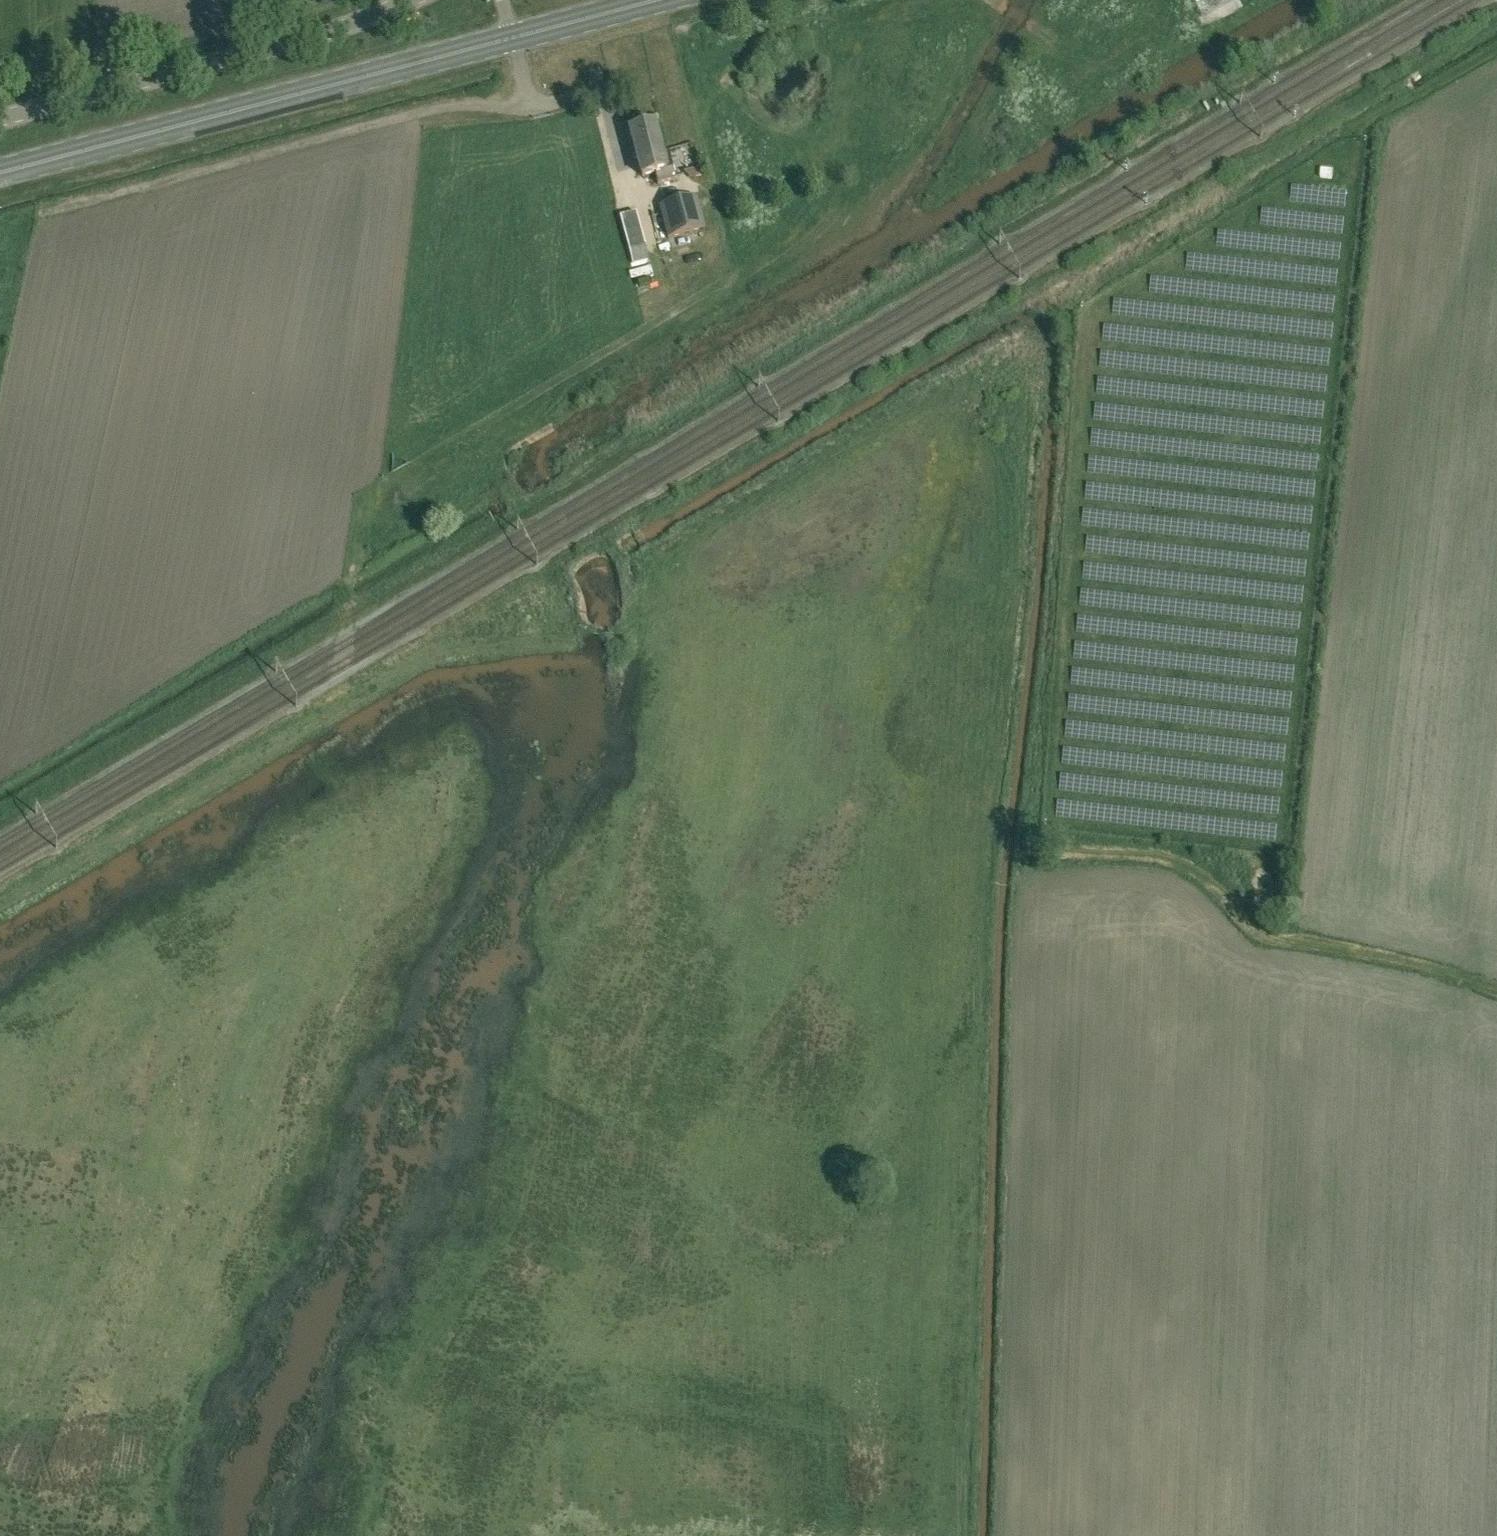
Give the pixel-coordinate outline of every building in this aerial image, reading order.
[(657,184),(675,179),(668,152),(662,153),(655,123),(630,129),(642,176),(654,173),(657,184)] [(668,238),(705,228),(696,195),(660,205),(668,238)] [(646,245),(637,211),(620,216),(629,249),(646,245)]
